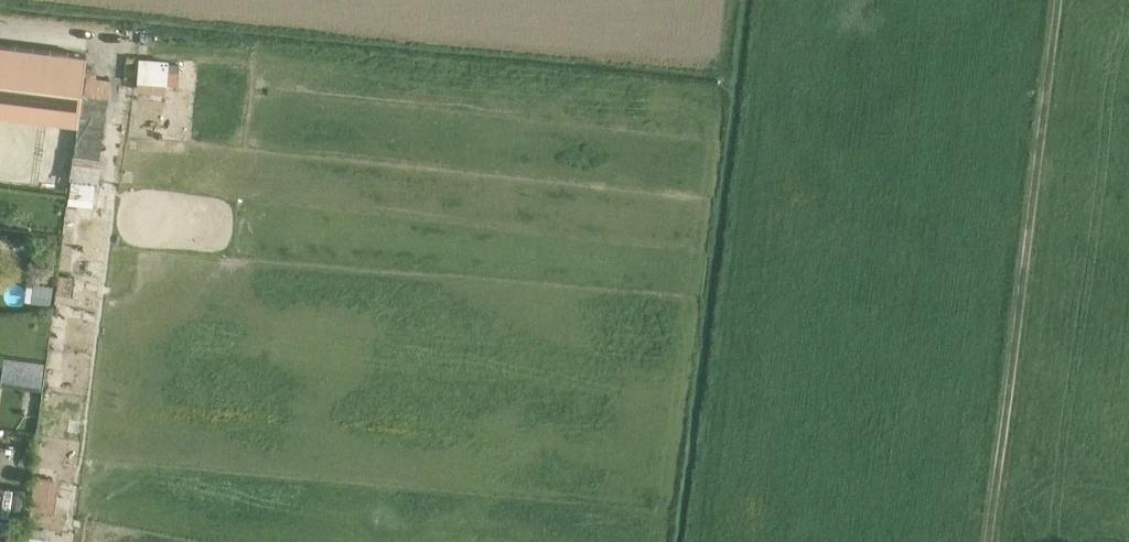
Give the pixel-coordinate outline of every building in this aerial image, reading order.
[(80,93),(84,56),(0,45),(0,114),(76,123),(80,93)] [(77,123),(70,181),(78,182),(76,199),(92,201),(94,184),(99,184),(102,159),(99,159),(108,97),(80,93),(76,123),(77,123)] [(23,522),(0,519),(0,541),(21,541),(23,522)]
